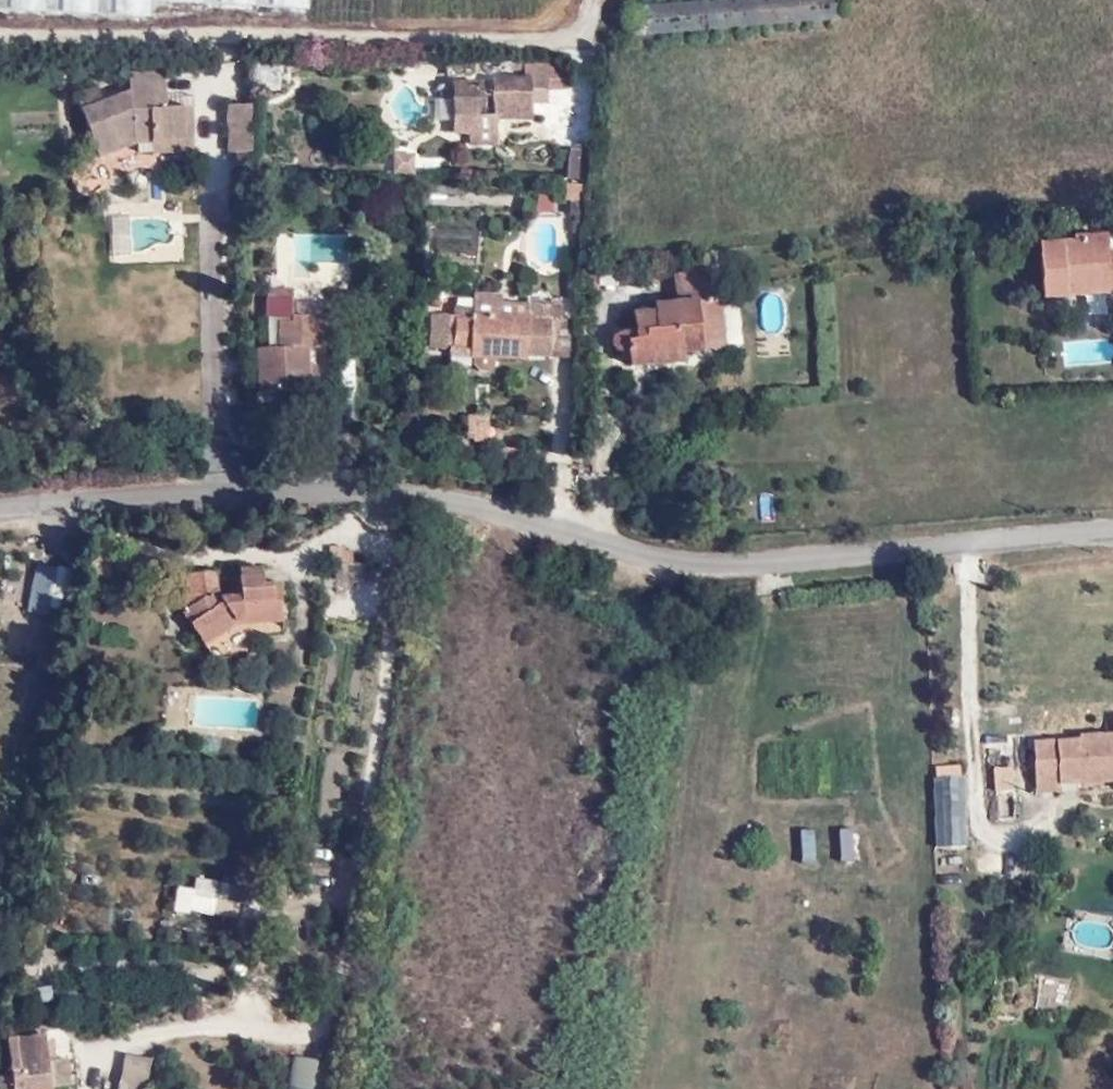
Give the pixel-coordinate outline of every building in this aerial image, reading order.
[(158,20),(158,5),(296,8),(296,0),(0,0),(0,18),(158,20)] [(640,33),(839,22),(837,0),(701,0),(639,4),(640,33)] [(129,97),(86,100),(89,152),(166,146),(167,163),(196,161),(192,106),(171,108),(168,75),(127,78),(129,97)] [(527,101),(527,80),(494,80),(496,102),(527,101)] [(230,109),(226,151),(248,153),(252,111),(230,109)] [(395,153),(393,172),(412,174),(413,155),(395,153)] [(334,192),(335,181),(316,180),(317,192),(334,192)] [(261,186),(261,213),(269,213),(270,185),(261,186)] [(124,244),(145,248),(150,223),(129,219),(124,244)] [(1041,295),(1077,292),(1077,282),(1112,280),(1112,249),(1103,249),(1102,233),(1038,237),(1041,295)] [(717,267),(675,272),(677,302),(698,300),(720,298),(717,267)] [(1077,282),(1077,292),(1112,289),(1112,280),(1077,282)] [(266,347),(267,386),(289,387),(314,387),(313,365),(312,344),(327,344),(325,314),(297,314),(297,288),(272,289),(273,312),(285,313),(285,346),(266,347)] [(681,346),(701,344),(698,300),(677,302),(634,306),(634,328),(612,332),(613,347),(628,347),(630,364),(650,361),(649,351),(681,346)] [(722,343),(741,342),(738,305),(720,307),(722,343)] [(543,352),(546,307),(455,306),(454,343),(471,345),(473,351),(543,352)] [(701,316),(705,349),(724,347),(720,314),(701,316)] [(650,361),(682,357),(681,346),(649,351),(650,361)] [(323,387),(320,364),(313,365),(314,387),(323,387)] [(290,398),(315,397),(314,387),(289,387),(290,398)] [(261,563),(243,564),(244,576),(261,576),(261,563)] [(279,575),(261,576),(244,576),(244,590),(218,592),(217,566),(166,569),(166,589),(180,589),(181,611),(206,639),(237,616),(281,610),(279,575)] [(31,610),(69,610),(69,567),(31,567),(31,610)] [(1078,735),(1081,780),(1112,778),(1112,732),(1078,735)] [(1078,735),(1033,738),(1034,782),(1061,781),(1081,780),(1078,735)] [(963,757),(936,758),(937,776),(963,775),(963,757)] [(1013,764),(996,765),(996,788),(1014,787),(1013,764)] [(931,778),(935,851),(967,849),(963,776),(931,778)] [(1034,791),(1060,790),(1061,781),(1034,782),(1034,791)] [(854,827),(837,829),(839,862),(856,861),(854,827)] [(814,865),(814,831),(796,831),(796,865),(814,865)] [(192,897),(248,904),(250,885),(195,879),(192,897)] [(100,1045),(100,1025),(56,1025),(54,1046),(100,1045)] [(43,1033),(6,1040),(12,1080),(0,1082),(0,1088),(50,1088),(49,1085),(67,1083),(63,1061),(46,1063),(43,1033)] [(147,1056),(120,1054),(117,1088),(145,1088),(147,1056)] [(326,1062),(292,1056),(285,1088),(321,1088),(326,1062)]
